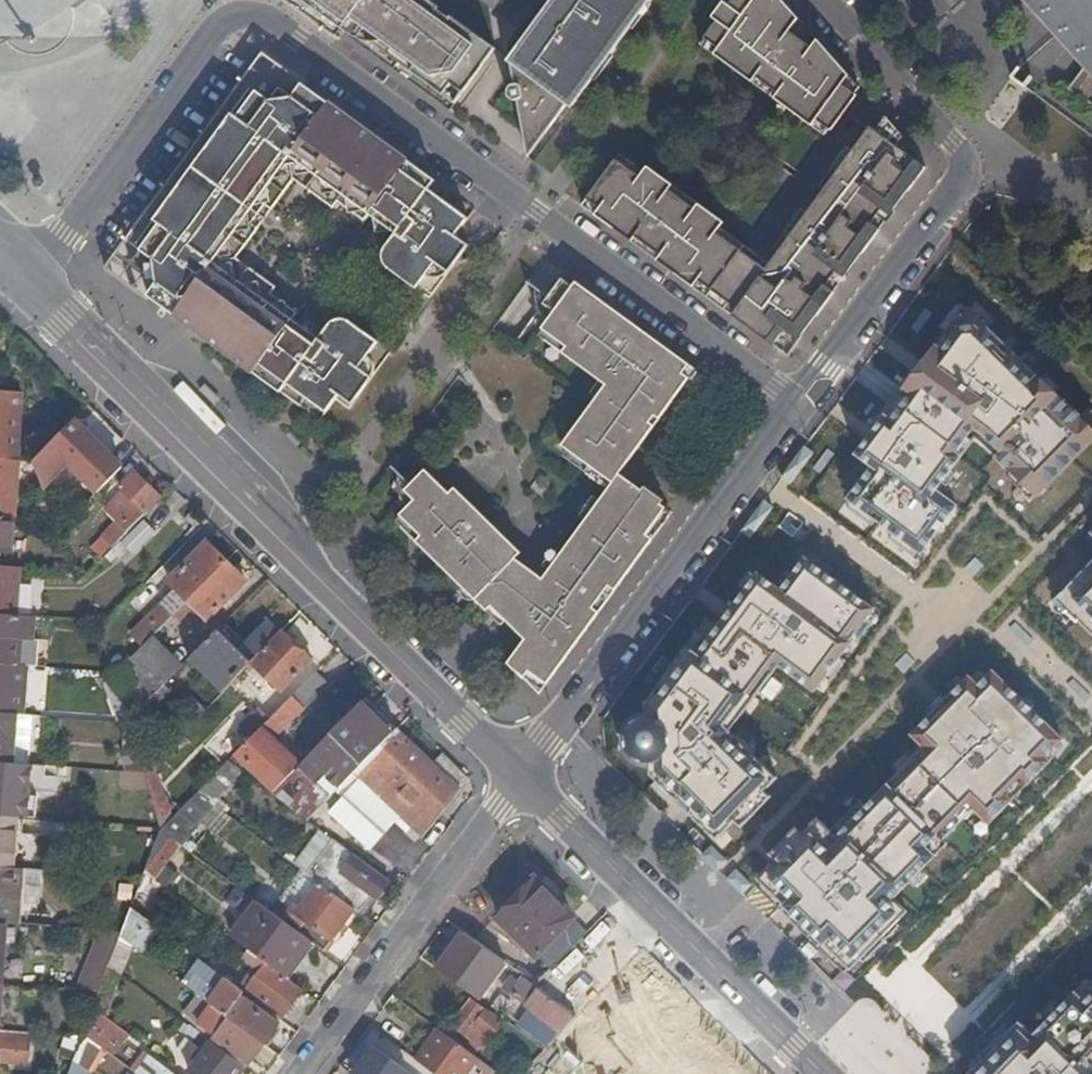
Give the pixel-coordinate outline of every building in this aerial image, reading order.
[(347,24),(455,104),(496,50),(452,17),(451,19),(438,10),(434,16),(425,10),(429,4),(424,0),(314,0),(347,24)] [(510,60),(515,85),(512,87),(510,90),(509,94),(510,97),(513,100),(515,101),(518,101),(522,100),(524,98),(529,101),(521,113),(527,149),(564,99),(575,107),(585,93),(588,76),(607,51),(612,54),(622,41),(626,24),(644,0),(562,0),(554,12),(548,8),(510,60)] [(700,43),(752,81),(756,76),(778,92),(774,98),(812,126),(816,119),(829,129),(855,93),(842,84),(849,75),(816,39),(811,47),(789,31),(798,18),(782,0),(732,0),(700,43)] [(1091,57),(1091,28),(1067,0),(1033,0),(1089,61),(1091,57)] [(1091,28),(1091,0),(1067,0),(1091,28)] [(1089,61),(1069,88),(1091,102),(1091,57),(1089,61)] [(286,383),(324,411),(337,393),(352,404),(371,377),(374,370),(374,364),(371,357),(367,355),(378,341),(350,321),(335,342),(323,344),(288,319),(293,313),(233,269),(228,275),(222,270),(221,260),(232,258),(255,227),(249,222),(263,204),(269,209),(292,179),(291,168),(302,166),(308,171),(304,177),(364,221),(369,214),(403,239),(404,247),(389,268),(416,288),(426,274),(430,277),(437,278),(443,276),(448,271),(468,244),(454,234),(466,217),(440,198),(427,189),(434,180),(301,83),(291,97),(265,78),(130,263),(157,282),(147,295),(280,392),(286,383)] [(896,146),(903,136),(885,116),(875,131),(870,127),(841,166),(836,162),(818,186),(823,190),(795,228),(790,225),(772,249),(778,253),(750,291),(745,287),(732,305),(737,308),(732,316),(774,346),(778,341),(783,344),(797,325),(786,318),(791,311),(809,324),(823,305),(816,300),(843,263),(832,255),(837,249),(855,262),(869,243),(861,237),(888,201),(878,193),(882,186),(900,200),(924,167),(896,146)] [(639,177),(615,160),(586,199),(604,212),(599,219),(631,242),(635,237),(660,255),(657,260),(693,287),(698,281),(712,291),(741,251),(716,233),(723,223),(698,204),(690,214),(677,205),(665,196),(672,185),(647,166),(639,177)] [(249,222),(255,227),(269,209),(263,204),(249,222)] [(494,534),(486,526),(490,522),(454,487),(449,492),(425,468),(403,490),(413,500),(398,515),(420,536),(415,541),(487,611),(491,606),(525,639),(507,663),(523,679),(529,671),(547,684),(599,612),(593,607),(609,586),(615,590),(661,528),(655,523),(666,508),(619,474),(689,378),(683,374),(689,365),(624,317),(620,322),(611,316),(615,311),(576,282),(573,287),(562,279),(544,304),(555,312),(542,329),(606,385),(562,446),(613,483),(544,578),(513,555),(519,550),(498,530),(494,534)] [(848,497),(921,552),(956,505),(935,490),(959,457),(954,453),(973,427),(984,435),(1000,450),(995,454),(1036,494),(1091,436),(1091,430),(978,319),(955,321),(857,453),(872,465),(848,497)] [(865,398),(898,352),(870,331),(836,378),(865,398)] [(695,370),(689,365),(683,374),(689,378),(695,370)] [(6,471),(11,405),(0,404),(0,471),(6,471)] [(26,473),(40,508),(50,504),(42,481),(53,469),(67,482),(77,471),(99,492),(118,473),(74,429),(55,447),(53,446),(26,473)] [(126,482),(113,496),(137,520),(151,507),(126,482)] [(123,520),(104,539),(109,544),(124,529),(129,535),(140,524),(137,520),(113,496),(106,502),(123,520)] [(672,513),(666,508),(655,523),(661,528),(672,513)] [(92,551),(102,562),(129,535),(124,529),(109,544),(104,539),(92,551)] [(102,562),(92,551),(65,576),(71,592),(102,562)] [(176,604),(182,610),(218,575),(199,555),(167,586),(157,575),(125,606),(135,617),(162,591),(163,590),(176,604)] [(849,640),(873,608),(804,558),(781,589),(758,573),(697,654),(688,648),(647,703),(648,715),(641,717),(635,721),(631,725),(628,730),(627,736),(628,742),(630,747),(632,751),(634,755),(638,757),(643,760),(647,761),(652,761),(653,773),(700,820),(719,838),(736,820),(742,826),(772,796),(766,790),(778,777),(725,724),(749,692),(755,696),(780,663),(815,690),(850,642),(849,640)] [(1077,621),(1091,635),(1091,561),(1053,601),(1076,622),(1077,621)] [(218,575),(182,610),(201,629),(237,594),(218,575)] [(0,578),(0,626),(12,627),(15,580),(0,578)] [(615,590),(609,586),(593,607),(599,612),(615,590)] [(121,647),(133,659),(146,646),(155,637),(160,632),(173,619),(182,610),(176,604),(162,617),(157,612),(121,647)] [(160,632),(155,637),(167,649),(185,631),(173,619),(160,632)] [(0,626),(0,672),(9,672),(12,673),(15,645),(25,646),(27,628),(12,627),(0,626)] [(213,641),(183,671),(214,704),(242,676),(268,648),(255,635),(231,659),(213,641)] [(268,648),(242,676),(272,705),(302,675),(272,645),(268,648)] [(133,659),(107,685),(124,728),(124,730),(157,697),(161,693),(177,677),(146,646),(133,659)] [(106,684),(107,685),(133,659),(121,647),(100,667),(106,684)] [(529,671),(523,679),(539,694),(547,684),(529,671)] [(939,834),(969,803),(989,823),(1012,800),(1006,794),(1020,779),(1027,786),(1050,761),(1046,757),(1063,739),(992,671),(977,687),(967,677),(912,735),(925,747),(838,837),(818,818),(760,878),(787,904),(785,905),(805,924),(826,944),(827,943),(853,968),(864,957),(861,955),(894,921),(896,924),(909,911),(895,898),(948,843),(939,834)] [(6,722),(9,672),(0,672),(0,721),(6,722)] [(177,677),(161,693),(173,705),(191,687),(179,675),(177,677)] [(110,727),(124,728),(107,685),(106,684),(94,688),(110,727)] [(261,731),(251,741),(254,744),(231,768),(269,803),(296,776),(295,775),(268,747),(318,697),(307,685),(261,731)] [(157,697),(124,730),(131,761),(135,777),(136,783),(166,753),(141,727),(164,704),(157,697)] [(356,716),(295,775),(327,805),(347,784),(386,745),(356,716)] [(229,738),(241,750),(251,741),(261,731),(248,719),(229,738)] [(6,772),(9,722),(6,722),(0,721),(0,771),(6,772)] [(9,722),(6,772),(29,773),(32,723),(9,722)] [(386,745),(347,784),(406,843),(449,800),(390,741),(386,745)] [(113,764),(116,780),(135,777),(131,761),(113,764)] [(221,771),(192,801),(209,814),(235,781),(221,771)] [(296,776),(269,803),(302,830),(327,805),(296,776)] [(192,801),(153,842),(172,855),(176,858),(209,814),(192,801)] [(0,823),(0,876),(6,876),(10,824),(0,823)] [(150,845),(136,878),(149,888),(161,871),(172,855),(153,842),(150,845)] [(324,849),(300,881),(312,890),(348,917),(354,921),(363,909),(371,915),(386,895),(324,849)] [(161,871),(149,888),(163,898),(175,881),(161,871)] [(8,932),(10,911),(13,877),(6,876),(0,876),(0,931),(8,932)] [(34,879),(13,877),(10,911),(31,913),(34,879)] [(149,888),(136,878),(132,887),(121,914),(134,924),(149,888)] [(348,917),(312,890),(281,932),(305,949),(318,958),(348,917)] [(489,926),(544,983),(550,977),(580,946),(582,944),(529,892),(504,917),(501,913),(489,926)] [(281,932),(252,911),(227,947),(243,959),(279,986),(305,949),(281,932)] [(121,914),(112,942),(125,952),(130,956),(146,933),(134,924),(121,914)] [(104,964),(101,971),(116,981),(125,952),(112,942),(104,964)] [(499,974),(457,942),(428,978),(471,1011),(499,974)] [(279,986),(243,959),(237,967),(255,980),(251,985),(256,989),(261,982),(291,1005),(296,998),(279,986)] [(101,971),(104,964),(80,962),(78,1001),(90,1003),(101,971)] [(90,1003),(86,1013),(101,1024),(116,981),(101,971),(90,1003)] [(1076,993),(1086,1002),(1091,996),(1091,976),(1076,993)] [(247,1000),(256,989),(251,985),(244,980),(236,992),(247,1000)] [(261,982),(256,989),(247,1000),(277,1023),(291,1005),(261,982)] [(191,1002),(201,1008),(214,991),(205,984),(191,1002)] [(552,1042),(569,1027),(530,998),(515,986),(502,1003),(552,1042)] [(227,999),(236,1006),(238,1003),(217,987),(214,991),(201,1008),(214,1018),(227,999)] [(1086,1002),(1076,993),(1034,1035),(1021,1021),(1008,1034),(1011,1036),(978,1070),(976,1068),(970,1073),(1091,1073),(1091,996),(1086,1002)] [(224,1026),(237,1007),(236,1006),(227,999),(214,1018),(216,1020),(224,1026)] [(634,1039),(654,1059),(643,1070),(647,1073),(684,1073),(712,1046),(669,1004),(634,1039)] [(237,1007),(224,1026),(258,1051),(272,1032),(237,1007)] [(442,1037),(459,1049),(477,1024),(459,1012),(442,1037)] [(86,1013),(76,1041),(95,1055),(106,1028),(101,1024),(86,1013)] [(224,1026),(216,1020),(207,1032),(215,1038),(224,1026)] [(477,1024),(459,1049),(478,1062),(495,1037),(477,1024)] [(258,1051),(224,1026),(215,1038),(212,1042),(246,1067),(258,1051)] [(176,1041),(185,1047),(192,1038),(183,1031),(176,1041)] [(29,1058),(30,1042),(0,1039),(0,1055),(29,1058)] [(435,1039),(412,1070),(418,1073),(469,1073),(482,1073),(435,1039)] [(76,1041),(74,1046),(72,1052),(66,1069),(73,1073),(84,1073),(88,1067),(92,1069),(99,1058),(95,1055),(76,1041)] [(66,1069),(72,1052),(57,1046),(50,1065),(65,1071),(66,1069)] [(178,1057),(190,1066),(198,1056),(185,1047),(178,1057)] [(204,1047),(198,1056),(190,1066),(184,1073),(239,1073),(204,1047)] [(719,1054),(700,1073),(741,1073),(719,1054)] [(0,1055),(0,1071),(27,1073),(29,1058),(0,1055)] [(354,1073),(390,1073),(366,1057),(354,1073)] [(521,1062),(517,1073),(553,1073),(521,1062)]
